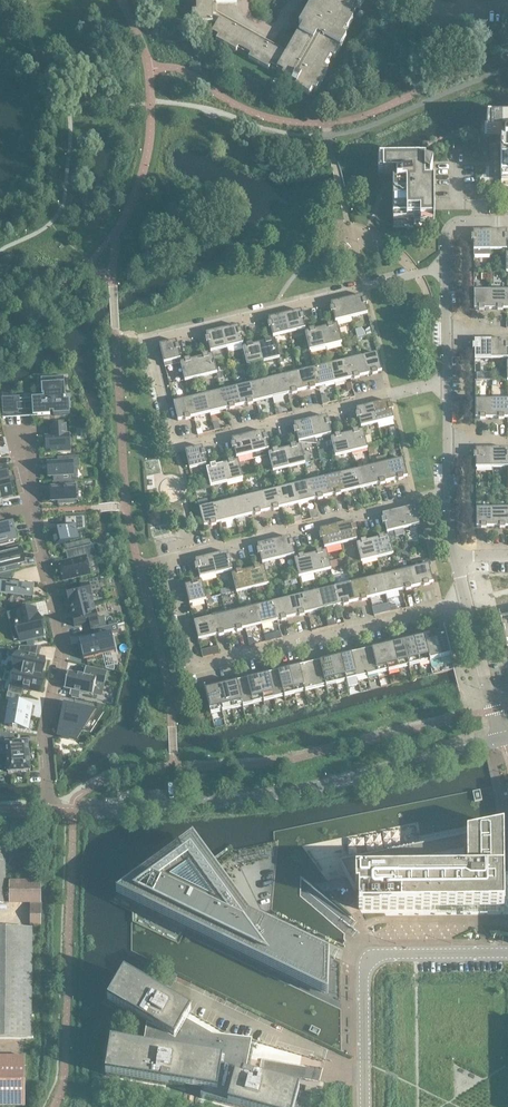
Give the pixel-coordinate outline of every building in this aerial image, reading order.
[(201,11),(192,11),(192,19),(192,23),(213,23),(213,4),(237,4),(237,0),(201,0),(201,11)] [(353,21),(345,17),(352,4),(360,9),(364,1),(365,0),(326,0),(320,11),(310,5),(306,13),(299,26),(301,27),(298,33),(288,49),(289,50),(285,55),(220,18),(214,29),(220,32),(216,40),(236,51),(241,44),(253,51),(249,58),(269,70),(273,62),(286,69),(281,77),(289,81),(291,82),(290,85),(305,93),(309,87),(317,91),(328,71),(320,67),(327,55),(335,59),(346,39),(339,34),(342,29),(347,32),(353,21)] [(481,123),(481,138),(494,138),(495,141),(496,145),(501,143),(501,145),(500,145),(501,189),(507,189),(507,123),(481,123)] [(434,200),(434,184),(425,184),(425,176),(430,179),(429,180),(430,180),(433,167),(432,168),(425,167),(425,162),(377,162),(378,177),(386,177),(387,180),(388,184),(393,183),(393,184),(392,184),(393,228),(434,228),(434,200)] [(490,250),(490,232),(474,232),(474,236),(472,236),(472,241),(474,241),(474,250),(490,250)] [(507,241),(507,236),(507,232),(490,232),(490,250),(507,250),(507,241)] [(491,310),(491,291),(474,291),(474,310),(479,310),(479,312),(484,312),(484,310),(491,310)] [(507,310),(507,291),(491,291),(491,310),(498,310),(498,312),(503,312),(503,310),(507,310)] [(368,314),(366,305),(367,304),(366,300),(364,300),(363,296),(347,300),(352,318),(368,314)] [(352,318),(347,300),(331,304),(332,308),(330,308),(331,313),(333,313),(336,322),(352,318)] [(305,329),(303,320),(305,320),(304,315),(302,315),(301,311),(285,315),(289,333),(305,329)] [(289,333),(285,315),(269,319),(270,323),(268,324),(269,328),(271,328),(273,337),(289,333)] [(342,343),(338,325),(336,326),(334,326),(333,326),(333,325),(333,324),(327,326),(328,326),(328,328),(321,329),(326,347),(342,343)] [(243,344),(241,335),(243,335),(242,330),(240,330),(239,326),(223,330),(227,348),(243,344)] [(366,336),(365,331),(362,328),(355,329),(357,338),(366,336)] [(326,347),(321,329),(315,331),(315,329),(309,330),(309,331),(310,331),(310,332),(309,332),(307,333),(305,333),(310,351),(326,347)] [(227,348),(223,330),(207,334),(208,338),(206,339),(207,344),(209,343),(211,352),(227,348)] [(280,358),(275,340),(274,341),(272,342),(272,341),(271,342),(270,340),(265,341),(266,343),(259,344),(263,362),(280,358)] [(507,350),(507,345),(507,340),(491,341),(491,359),(507,359),(507,350)] [(491,359),(491,341),(475,341),(475,345),(473,345),(473,350),(475,350),(475,359),(491,359)] [(182,363),(178,351),(180,350),(179,345),(177,346),(176,342),(160,346),(165,368),(181,364),(182,363)] [(263,362),(259,344),(253,346),(252,345),(252,344),(247,345),(247,346),(248,347),(247,347),(247,348),(244,348),(243,348),(247,366),(263,362)] [(382,372),(377,354),(361,358),(366,375),(382,372)] [(217,374),(213,356),(211,356),(209,357),(208,357),(208,355),(203,356),(203,357),(203,358),(197,360),(201,378),(217,374)] [(366,375),(361,358),(346,361),(350,379),(366,375)] [(201,378),(197,360),(190,361),(190,360),(190,359),(185,361),(185,362),(184,363),(182,363),(181,364),(185,382),(201,378)] [(350,379),(346,361),(330,365),(335,383),(350,379)] [(335,383),(330,365),(315,369),(319,387),(335,383)] [(319,387),(315,369),(299,373),(303,391),(319,387)] [(303,391),(299,373),(283,377),(288,395),(303,391)] [(288,395),(283,377),(268,380),(272,398),(288,395)] [(272,398),(268,380),(252,384),(257,402),(272,398)] [(66,398),(65,384),(56,385),(56,384),(50,384),(50,385),(43,386),(44,398),(32,399),(32,402),(24,403),(25,411),(32,410),(33,417),(50,416),(50,413),(53,413),(53,416),(70,415),(69,400),(64,401),(64,398),(66,398)] [(257,402),(252,384),(237,388),(241,406),(257,402)] [(241,406),(237,388),(221,392),(225,410),(241,406)] [(225,410),(221,392),(206,396),(210,414),(225,410)] [(210,414),(206,396),(190,399),(194,417),(210,414)] [(20,404),(20,397),(2,398),(3,414),(19,413),(18,410),(17,410),(17,404),(20,404)] [(194,417),(190,399),(174,403),(178,421),(194,417)] [(492,418),(492,400),(475,400),(475,419),(480,419),(480,421),(485,421),(485,419),(492,418)] [(507,400),(492,400),(492,418),(499,418),(499,420),(504,420),(504,418),(507,418),(507,408),(507,400)] [(393,419),(391,410),(393,410),(392,405),(390,406),(389,401),(373,405),(377,423),(393,419)] [(377,423),(373,405),(357,409),(358,413),(356,414),(357,419),(359,418),(361,427),(377,423)] [(331,435),(329,426),(331,425),(330,420),(328,421),(327,417),(311,421),(315,439),(331,435)] [(315,439),(311,421),(295,424),(296,429),(294,429),(295,434),(297,433),(299,442),(315,439)] [(65,425),(52,425),(51,425),(52,432),(53,432),(53,437),(45,437),(45,438),(46,453),(71,452),(71,451),(70,435),(70,434),(66,435),(66,425),(65,425)] [(368,449),(363,431),(362,431),(360,432),(359,432),(358,431),(359,431),(358,430),(353,431),(353,432),(354,433),(347,435),(352,453),(368,449)] [(269,450),(267,441),(269,440),(267,436),(265,436),(264,432),(248,436),(253,454),(269,450)] [(352,453),(347,435),(341,436),(340,435),(340,434),(335,436),(336,438),(335,438),(333,439),(333,438),(331,439),(335,457),(352,453)] [(253,454),(248,436),(232,440),(233,444),(231,444),(232,449),(234,449),(237,458),(253,454)] [(305,464),(301,446),(299,446),(299,447),(297,447),(296,447),(296,446),(296,445),(291,446),(291,447),(291,448),(285,450),(289,468),(305,464)] [(206,465),(204,456),(206,456),(205,451),(203,451),(202,447),(185,451),(190,469),(206,465)] [(492,468),(492,449),(476,449),(476,454),(474,454),(474,459),(476,459),(476,468),(492,468)] [(492,449),(492,468),(507,468),(507,449),(492,449)] [(289,468),(285,450),(278,452),(278,450),(273,451),(273,453),(272,453),(270,454),(269,454),(273,472),(289,468)] [(79,457),(57,458),(58,464),(54,464),(54,465),(48,465),(49,478),(53,477),(54,483),(72,482),(73,482),(72,476),(73,476),(73,468),(79,468),(79,457)] [(408,477),(403,459),(387,463),(391,481),(408,477)] [(243,479),(239,461),(237,462),(235,462),(234,462),(234,461),(234,460),(228,462),(229,462),(229,464),(222,465),(227,483),(243,479)] [(391,481),(387,463),(372,467),(376,485),(391,481)] [(227,483),(222,465),(216,467),(216,465),(210,466),(210,467),(211,467),(211,468),(210,468),(208,469),(206,469),(211,487),(227,483)] [(9,482),(6,467),(0,468),(0,484),(9,482)] [(376,485),(372,467),(356,471),(360,489),(376,485)] [(345,492),(340,475),(339,471),(324,474),(325,478),(329,496),(345,492)] [(360,489),(356,471),(340,475),(345,492),(360,489)] [(329,496),(325,478),(309,482),(314,500),(329,496)] [(9,482),(0,484),(0,500),(12,496),(9,482),(10,482),(9,482)] [(58,501),(58,505),(76,504),(75,487),(75,482),(73,482),(72,482),(54,483),(53,483),(53,488),(51,489),(51,502),(58,501)] [(314,500),(309,482),(294,486),(298,504),(314,500)] [(298,504),(294,486),(278,490),(282,508),(298,504)] [(282,508),(278,490),(262,494),(267,512),(282,508)] [(267,512),(262,494),(247,497),(251,515),(267,512)] [(251,515),(247,497),(231,501),(236,519),(251,515)] [(236,519),(231,501),(216,505),(220,523),(236,519)] [(220,523),(216,505),(200,509),(204,527),(220,523)] [(419,525),(417,516),(419,516),(418,511),(416,511),(415,507),(399,511),(403,529),(419,525)] [(493,527),(493,509),(476,509),(477,527),(481,527),(481,529),(486,529),(486,527),(493,527)] [(493,509),(493,527),(500,527),(500,529),(505,529),(505,527),(507,527),(507,509),(493,509)] [(403,529),(399,511),(383,515),(384,519),(382,520),(383,524),(385,524),(387,533),(403,529)] [(65,528),(51,531),(55,546),(79,540),(77,532),(86,530),(86,516),(65,518),(65,528)] [(357,540),(355,531),(357,531),(356,526),(354,527),(353,522),(336,526),(341,544),(357,540)] [(0,529),(0,547),(14,544),(14,540),(16,540),(13,526),(0,529)] [(341,544),(336,526),(320,530),(321,534),(319,535),(321,540),(323,539),(325,548),(341,544)] [(393,555),(389,537),(388,537),(385,538),(385,537),(385,538),(384,536),(379,537),(379,538),(380,539),(373,540),(377,558),(393,555)] [(295,555),(292,547),(294,546),(293,541),(291,542),(290,538),(274,541),(278,559),(295,555)] [(377,558),(373,540),(366,542),(366,541),(366,540),(361,541),(361,542),(361,543),(361,544),(358,544),(357,544),(361,562),(377,558)] [(278,559),(274,541),(258,545),(259,550),(257,550),(258,555),(260,554),(262,563),(278,559)] [(97,545),(99,553),(105,551),(104,543),(97,545)] [(19,551),(18,545),(0,550),(0,575),(12,572),(10,566),(25,563),(21,550),(19,551)] [(97,562),(93,546),(66,552),(69,561),(59,564),(63,581),(90,575),(88,564),(97,562)] [(331,570),(327,552),(325,552),(323,553),(322,553),(322,552),(322,551),(317,552),(317,553),(317,554),(311,556),(315,574),(331,570)] [(232,571),(230,562),(232,561),(231,556),(229,557),(228,553),(212,557),(216,575),(232,571)] [(315,574),(311,556),(304,557),(304,556),(304,555),(298,557),(299,557),(299,559),(298,559),(296,559),(295,560),(299,578),(315,574)] [(216,575),(212,557),(196,561),(197,565),(195,565),(196,570),(198,570),(200,579),(216,575)] [(433,583),(429,565),(413,569),(417,587),(424,585),(424,587),(429,586),(429,584),(433,583)] [(269,585),(264,567),(263,567),(263,568),(261,568),(260,568),(259,567),(259,566),(254,567),(254,568),(255,569),(248,571),(253,589),(269,585)] [(417,587),(413,569),(397,573),(402,591),(406,590),(406,592),(411,590),(411,588),(417,587)] [(253,589),(248,571),(242,573),(241,571),(236,572),(237,574),(236,574),(234,575),(232,575),(237,593),(239,598),(254,594),(253,589)] [(402,591),(397,573),(382,576),(386,594),(402,591)] [(386,594),(382,576),(366,580),(371,598),(386,594)] [(66,594),(70,611),(94,605),(91,593),(101,591),(98,579),(80,583),(82,593),(79,593),(78,592),(66,594)] [(0,589),(0,594),(1,594),(1,595),(6,595),(17,596),(17,597),(24,597),(24,596),(33,597),(34,584),(1,580),(0,589)] [(371,598),(366,580),(351,584),(355,602),(362,600),(362,602),(367,601),(367,599),(371,598)] [(206,600),(202,582),(198,583),(197,581),(192,583),(192,585),(185,586),(190,604),(206,600)] [(355,602),(351,584),(335,588),(339,606),(343,605),(344,607),(349,606),(349,604),(355,602)] [(339,606),(335,588),(319,592),(324,610),(339,606)] [(324,610),(319,592),(304,595),(308,613),(324,610)] [(308,613),(304,595),(288,599),(293,617),(299,616),(300,618),(305,616),(304,614),(308,613)] [(293,617),(288,599),(273,603),(277,621),(281,620),(282,622),(287,621),(286,619),(293,617)] [(277,621),(273,603),(257,607),(261,625),(277,621)] [(98,619),(94,605),(70,611),(74,627),(86,624),(86,622),(89,621),(91,631),(94,630),(107,627),(104,617),(98,619)] [(34,607),(16,611),(17,613),(12,614),(15,626),(18,625),(22,642),(43,636),(38,615),(36,615),(34,607)] [(261,625),(257,607),(241,611),(246,629),(261,625)] [(246,629),(241,611),(226,614),(230,632),(237,631),(237,633),(242,632),(242,630),(246,629)] [(498,615),(505,643),(507,642),(507,612),(498,615)] [(230,632),(226,614),(210,618),(215,636),(219,635),(219,637),(224,636),(224,634),(230,632)] [(215,636),(210,618),(194,622),(199,640),(215,636)] [(112,634),(119,632),(118,625),(107,627),(94,630),(95,638),(79,642),(85,660),(115,652),(111,635),(112,634)] [(451,656),(444,628),(434,631),(440,658),(451,656)] [(440,658),(434,631),(426,632),(427,636),(424,637),(425,641),(430,661),(440,658)] [(430,661),(425,641),(424,637),(421,637),(420,634),(413,636),(419,663),(430,661)] [(419,663),(413,636),(405,638),(406,641),(403,642),(404,646),(409,666),(419,663)] [(409,666),(404,646),(403,642),(400,642),(400,639),(392,641),(399,668),(409,666)] [(399,668),(392,641),(384,643),(385,646),(382,647),(384,651),(388,671),(399,668)] [(388,671),(384,651),(382,647),(380,647),(379,644),(371,646),(378,673),(388,671)] [(378,673),(371,646),(363,648),(364,651),(362,652),(363,656),(368,676),(378,673)] [(17,670),(40,675),(41,675),(44,659),(36,657),(38,647),(19,647),(14,670),(17,670)] [(368,676),(363,656),(362,652),(359,652),(358,649),(350,651),(357,678),(368,676)] [(357,678),(350,651),(343,653),(344,656),(341,657),(342,661),(347,681),(357,678)] [(347,681),(342,661),(341,657),(338,657),(337,654),(330,656),(336,683),(347,681)] [(336,683),(330,656),(322,658),(323,661),(320,662),(321,666),(326,686),(336,683)] [(326,686),(321,666),(320,662),(317,663),(317,659),(309,661),(316,689),(326,686)] [(316,689),(309,661),(301,663),(302,666),(299,667),(300,672),(305,691),(316,689)] [(305,691),(300,672),(299,667),(297,668),(296,664),(288,666),(295,694),(305,691)] [(295,694),(288,666),(280,668),(281,671),(279,672),(280,677),(284,696),(295,694)] [(79,697),(80,692),(93,695),(96,683),(104,685),(107,672),(86,667),(84,676),(68,673),(65,689),(71,690),(70,695),(79,697)] [(284,696),(280,677),(279,672),(276,673),(275,669),(267,671),(274,699),(284,696)] [(8,693),(22,696),(23,689),(39,692),(43,675),(41,675),(40,675),(17,670),(14,684),(10,683),(8,693)] [(274,699),(267,671),(260,673),(260,676),(258,677),(259,682),(264,701),(274,699)] [(264,701),(259,682),(258,677),(255,678),(254,674),(246,676),(253,704),(264,701)] [(253,704),(246,676),(239,678),(240,681),(237,682),(238,687),(243,706),(253,704)] [(243,706),(238,687),(237,682),(234,683),(233,679),(226,681),(232,709),(243,706)] [(232,709),(226,681),(218,683),(219,687),(216,687),(217,692),(222,711),(232,709)] [(222,711),(217,692),(216,687),(213,688),(213,684),(204,686),(211,714),(222,711)] [(13,702),(8,726),(28,730),(33,705),(13,702)] [(66,711),(60,738),(75,741),(82,731),(83,731),(90,720),(89,720),(95,710),(74,705),(73,713),(66,711)] [(10,735),(0,734),(0,745),(6,745),(8,773),(30,771),(28,742),(10,744),(10,735)] [(504,909),(503,827),(487,830),(487,833),(474,833),(473,833),(467,834),(467,837),(340,863),(355,890),(359,890),(359,893),(359,910),(459,909),(460,909),(461,909),(504,909)] [(329,955),(250,917),(193,839),(116,895),(328,997),(329,955)] [(41,927),(42,882),(9,882),(9,903),(30,903),(30,927),(41,927)] [(32,942),(32,929),(0,929),(0,1039),(31,1039),(32,942)] [(254,1044),(220,1040),(218,1035),(217,1034),(217,1033),(215,1033),(214,1032),(213,1032),(211,1032),(209,1032),(208,1033),(207,1034),(206,1035),(204,1038),(185,1023),(191,1012),(124,973),(108,1003),(153,1029),(151,1050),(111,1044),(106,1076),(186,1089),(188,1080),(205,1082),(201,1098),(233,1106),(295,1106),(300,1090),(241,1075),(244,1064),(250,1065),(254,1044)] [(24,1058),(0,1058),(0,1106),(24,1106),(24,1058)] [(317,1089),(307,1086),(305,1092),(316,1095),(317,1089)]
